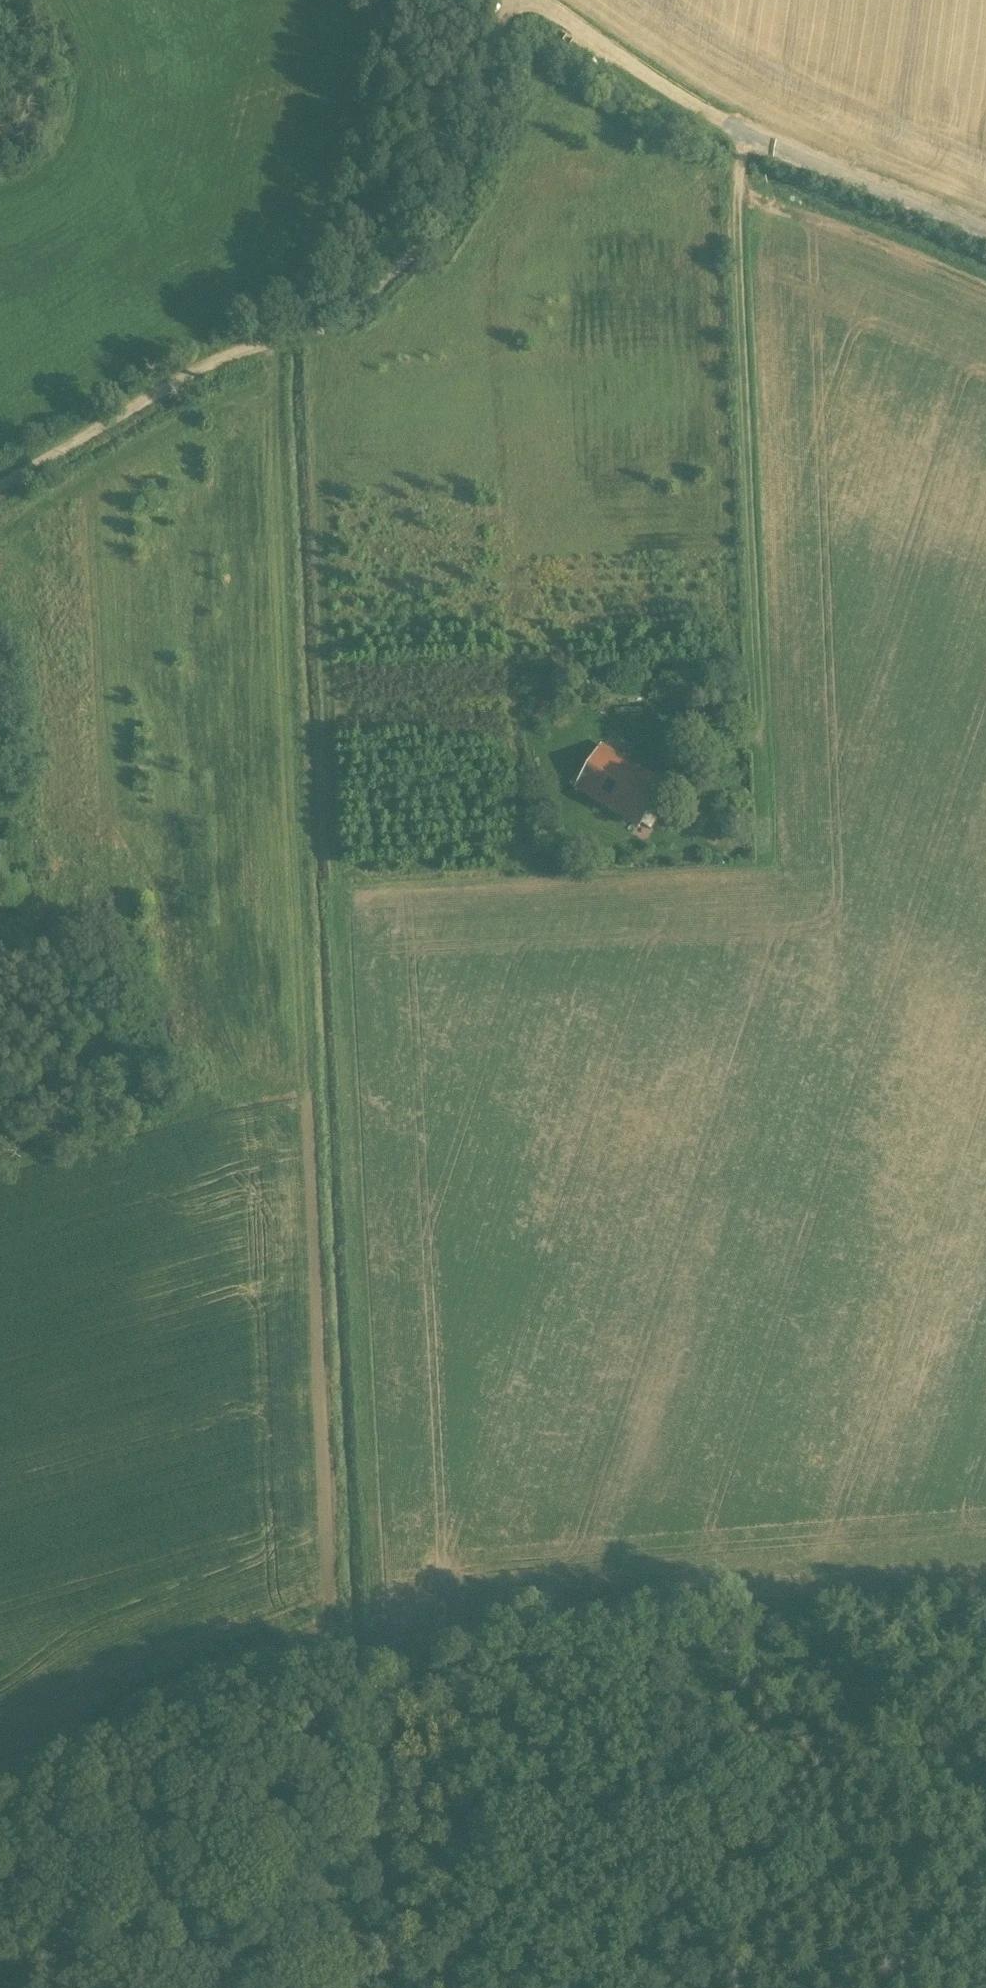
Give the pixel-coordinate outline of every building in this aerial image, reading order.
[(665,785),(601,746),(574,788),(639,827),(665,785)]
